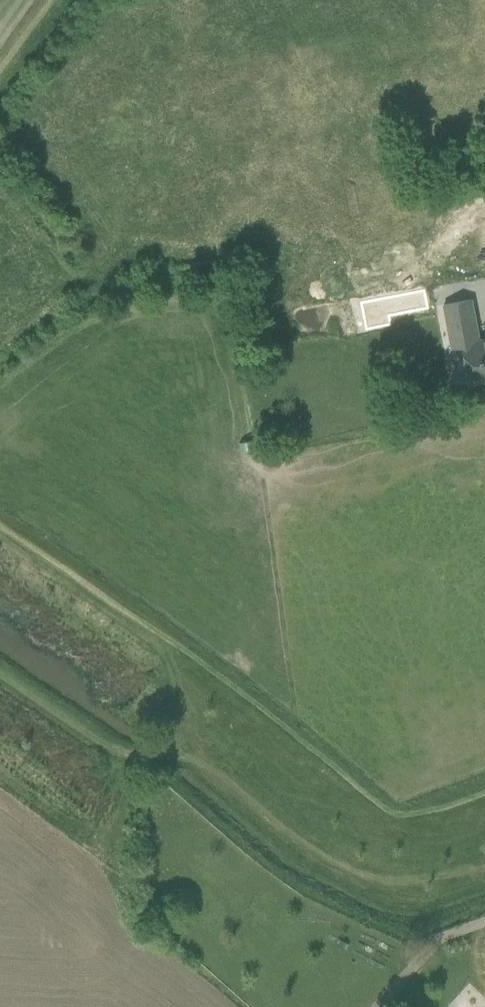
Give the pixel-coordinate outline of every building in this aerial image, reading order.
[(444,307),(451,348),(459,347),(466,384),(478,382),(484,380),(484,340),(478,341),(471,301),(443,306),(444,307)]
